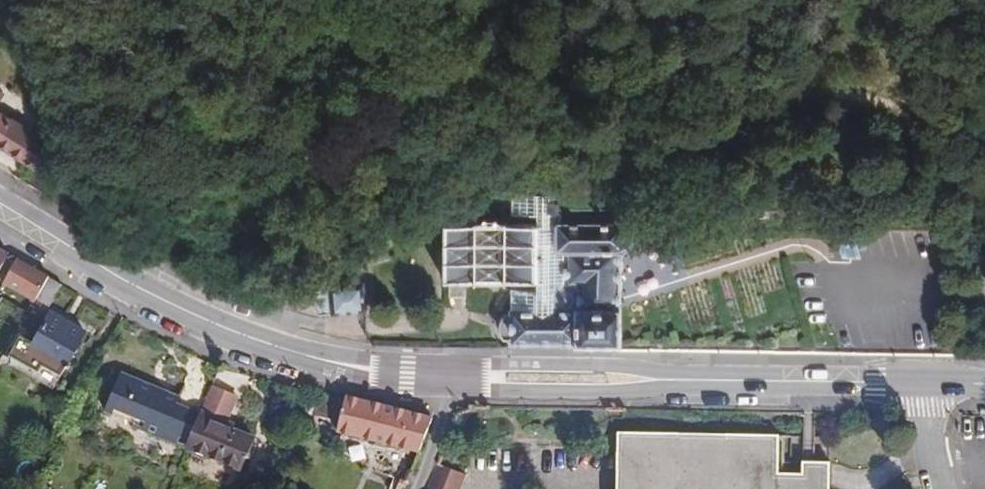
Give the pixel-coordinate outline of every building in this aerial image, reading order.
[(38,174),(51,150),(0,118),(0,152),(38,174)] [(514,299),(514,316),(545,316),(545,301),(556,301),(563,290),(567,292),(568,254),(558,254),(558,230),(561,230),(561,212),(510,212),(510,225),(536,224),(536,231),(442,235),(444,293),(536,290),(536,298),(514,299)] [(514,345),(514,351),(624,352),(625,316),(620,316),(620,298),(621,255),(625,255),(626,230),(622,230),(622,214),(561,212),(561,230),(558,230),(558,254),(568,254),(567,292),(563,290),(556,301),(545,301),(545,316),(514,316),(514,322),(506,323),(504,334),(507,346),(514,345)] [(47,277),(16,260),(1,286),(32,303),(34,299),(47,277)] [(62,285),(47,277),(34,299),(49,307),(62,285)] [(338,293),(338,320),(368,320),(367,292),(338,293)] [(314,295),(309,318),(318,319),(338,320),(338,293),(331,295),(314,295)] [(9,354),(57,380),(65,366),(69,369),(73,361),(69,359),(84,333),(50,314),(34,342),(20,334),(9,354)] [(5,360),(53,388),(57,380),(9,354),(5,360)] [(136,418),(135,424),(188,446),(202,411),(179,402),(181,396),(120,372),(106,406),(136,418)] [(236,398),(211,388),(202,411),(188,446),(242,467),(255,437),(224,425),(236,398)] [(432,419),(347,399),(337,432),(419,452),(432,419)] [(626,440),(625,488),(830,488),(831,444),(626,440)] [(467,482),(440,473),(433,488),(464,488),(467,482)]
